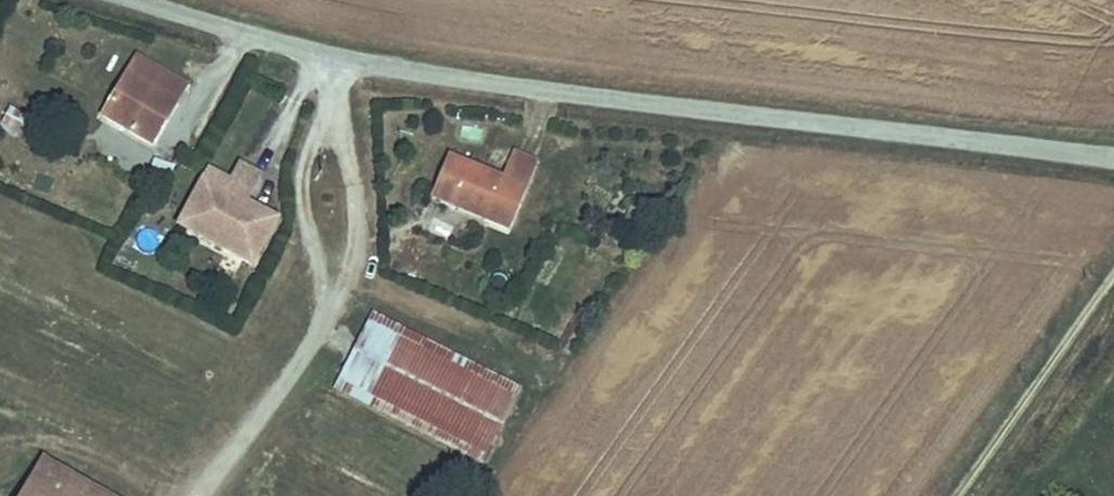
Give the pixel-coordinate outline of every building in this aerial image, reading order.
[(174,101),(126,75),(105,113),(153,139),(174,101)] [(0,125),(0,132),(26,149),(37,133),(8,113),(0,125)] [(449,160),(431,199),(504,232),(534,167),(510,156),(498,182),(449,160)] [(154,161),(149,175),(164,181),(169,167),(154,161)] [(243,203),(258,176),(239,166),(230,184),(231,184),(226,194),(243,203)] [(230,184),(208,172),(179,226),(223,249),(252,264),(275,220),(243,203),(226,194),(231,184),(230,184)] [(578,193),(572,202),(583,209),(589,199),(578,193)] [(515,389),(372,314),(335,388),(480,462),(515,389)] [(40,460),(20,495),(105,495),(40,460)]
